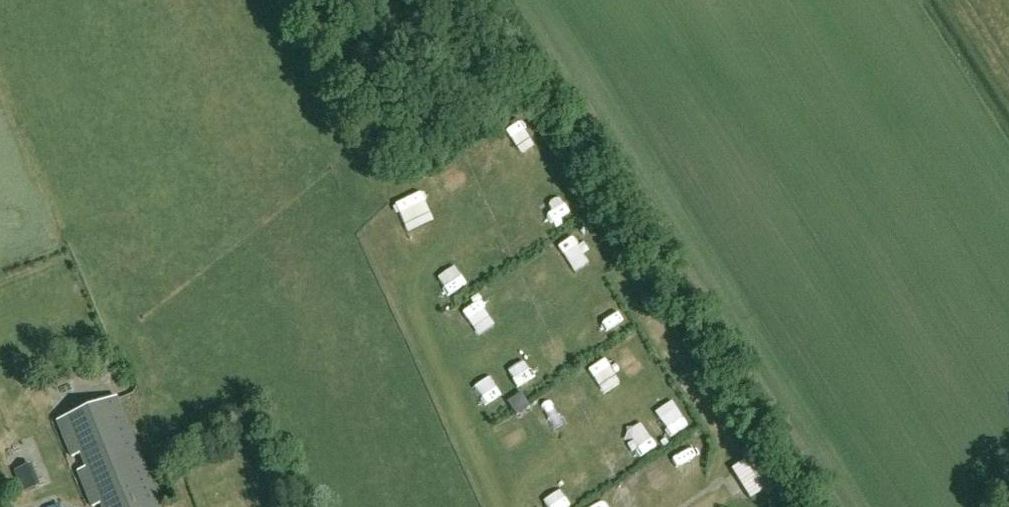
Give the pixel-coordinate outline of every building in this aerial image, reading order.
[(399,198),(413,228),(440,216),(427,186),(399,198)] [(557,231),(575,220),(560,198),(543,210),(557,231)] [(448,272),(460,292),(477,282),(464,262),(448,272)] [(477,294),(458,307),(468,322),(487,309),(477,294)] [(552,392),(541,403),(557,417),(567,406),(552,392)] [(530,407),(522,393),(507,402),(516,416),(530,407)] [(116,397),(57,422),(72,458),(86,452),(91,467),(78,472),(92,506),(94,506),(106,502),(108,506),(161,506),(116,397)] [(677,439),(694,429),(681,407),(664,418),(677,439)] [(547,493),(551,506),(573,506),(566,487),(547,493)]
